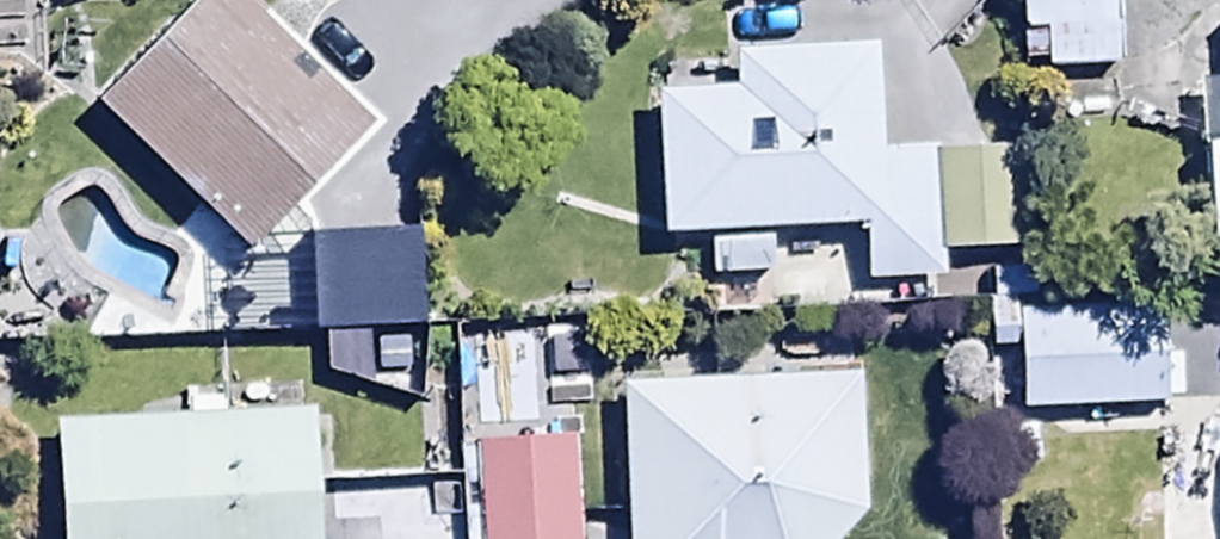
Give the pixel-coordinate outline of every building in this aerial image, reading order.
[(88,61),(233,199),(360,67),(290,0),(147,0),(88,61)] [(1019,21),(1120,19),(1119,0),(1019,0),(1019,21)] [(933,253),(929,157),(873,157),(871,50),(732,52),(732,93),(652,94),(654,238),(704,237),(705,280),(771,279),(770,230),(860,229),(860,284),(933,283),(933,253)] [(1198,148),(1203,241),(1219,240),(1219,147),(1198,148)] [(929,157),(933,253),(1015,252),(1014,156),(929,157)] [(380,206),(314,205),(313,284),(379,285),(380,206)] [(305,207),(240,206),(237,281),(303,283),(305,207)] [(1021,364),(1161,357),(1157,257),(1016,263),(1021,364)] [(413,338),(325,339),(325,374),(412,405),(413,338)] [(617,383),(621,538),(841,538),(862,515),(859,403),(835,381),(617,383)] [(578,391),(473,390),(471,516),(576,517),(578,391)] [(306,410),(54,422),(59,538),(319,538),(314,455),(329,454),(327,425),(307,426),(306,410)]
